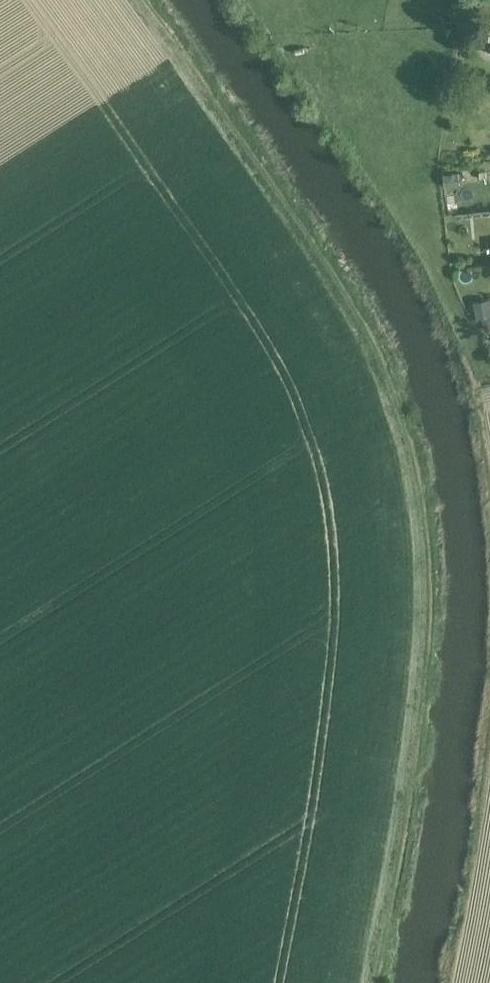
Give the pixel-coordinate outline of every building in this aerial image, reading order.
[(459,168),(442,170),(445,186),(462,183),(459,168)] [(472,302),(476,319),(489,316),(489,299),(472,302)]
